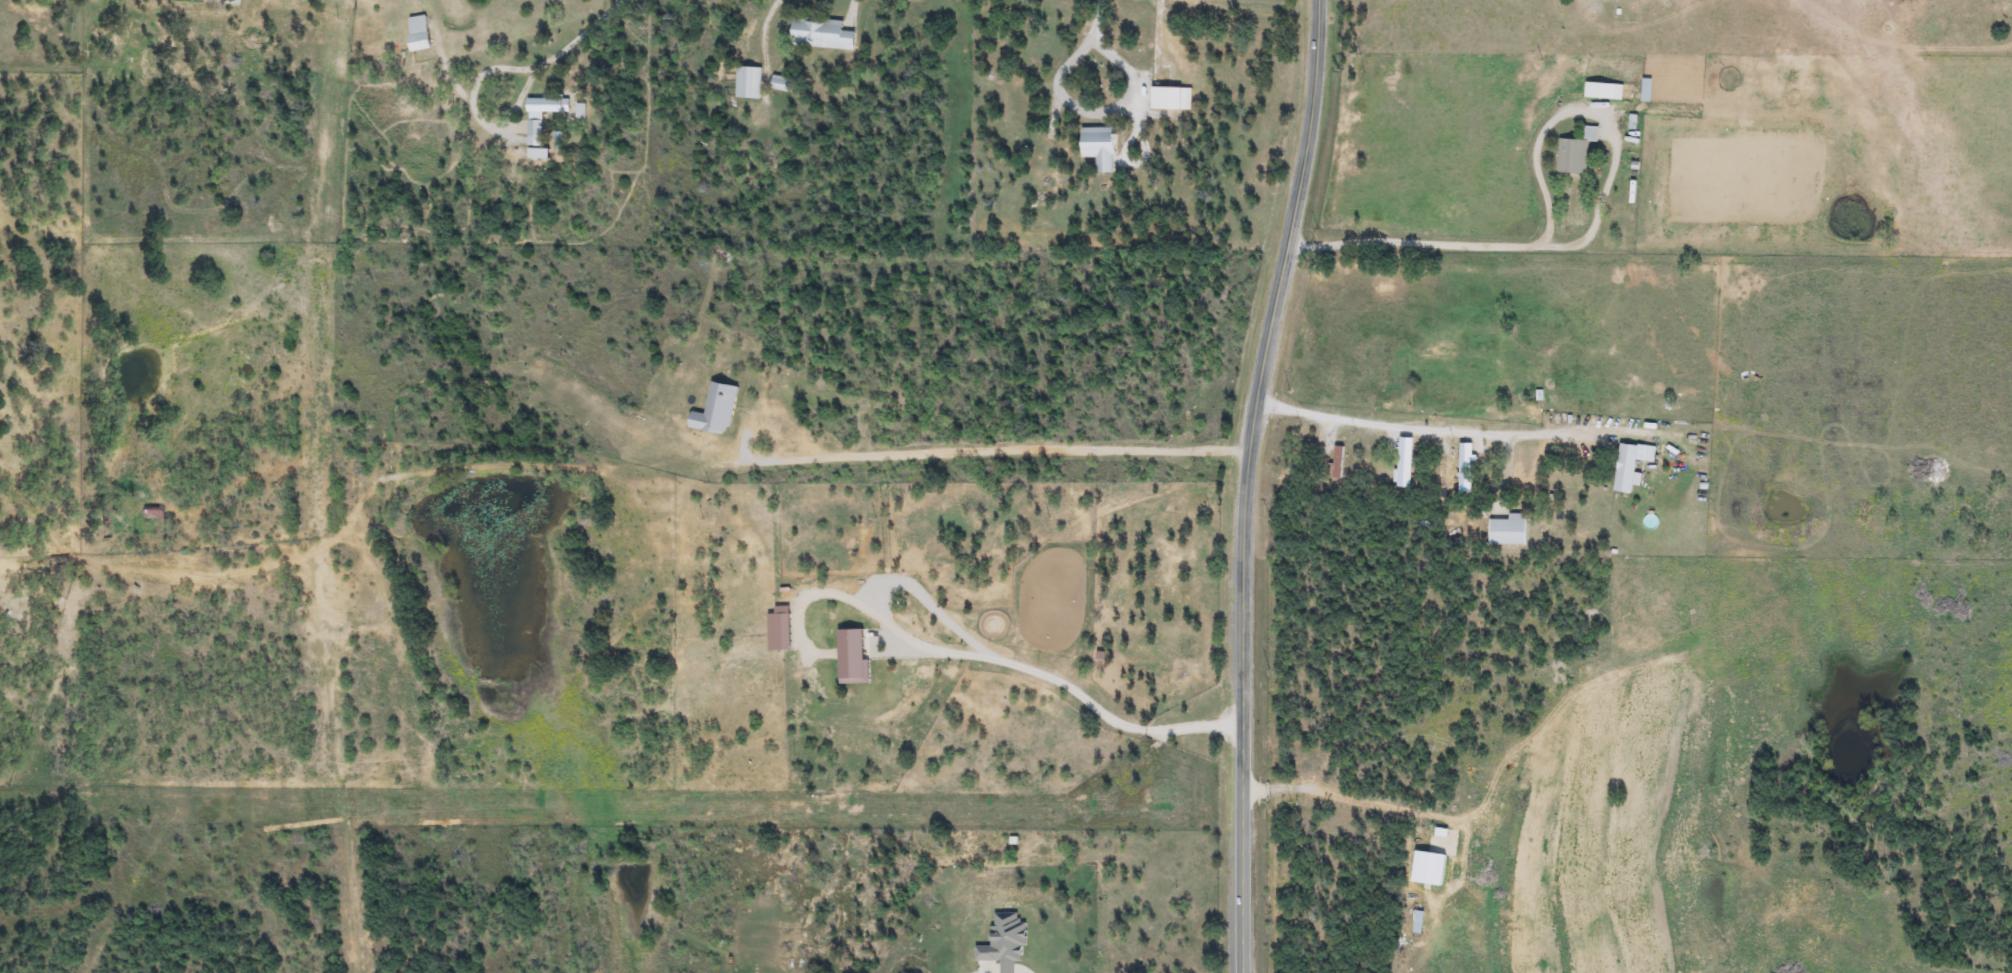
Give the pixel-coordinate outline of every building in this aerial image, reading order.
[(411,52),(405,19),(424,15),(430,49),(411,52)] [(852,50),(790,44),(792,16),(842,21),(841,31),(853,32),(852,50)] [(735,99),(735,67),(759,67),(759,99),(735,99)] [(1613,99),(1583,98),(1584,82),(1614,84),(1613,99)] [(1185,109),(1149,109),(1149,88),(1185,88),(1185,109)] [(541,112),(541,141),(526,141),(526,98),(566,98),(566,112),(541,112)] [(1558,139),(1582,140),(1583,126),(1596,126),(1596,142),(1586,142),(1585,174),(1556,173),(1558,139)] [(1080,157),(1080,127),(1113,127),(1113,174),(1095,174),(1095,157),(1080,157)] [(1399,487),(1399,440),(1409,440),(1409,487),(1399,487)] [(1641,473),(1639,486),(1632,485),(1631,493),(1613,491),(1618,442),(1655,446),(1653,462),(1635,460),(1633,472),(1641,473)] [(1470,444),(1470,492),(1459,492),(1459,444),(1470,444)] [(1342,446),(1341,478),(1331,478),(1333,446),(1342,446)] [(1444,452),(1444,486),(1435,486),(1435,452),(1444,452)] [(1525,545),(1487,545),(1487,518),(1507,518),(1507,514),(1525,514),(1525,545)] [(1411,933),(1413,911),(1421,912),(1419,934),(1411,933)]
